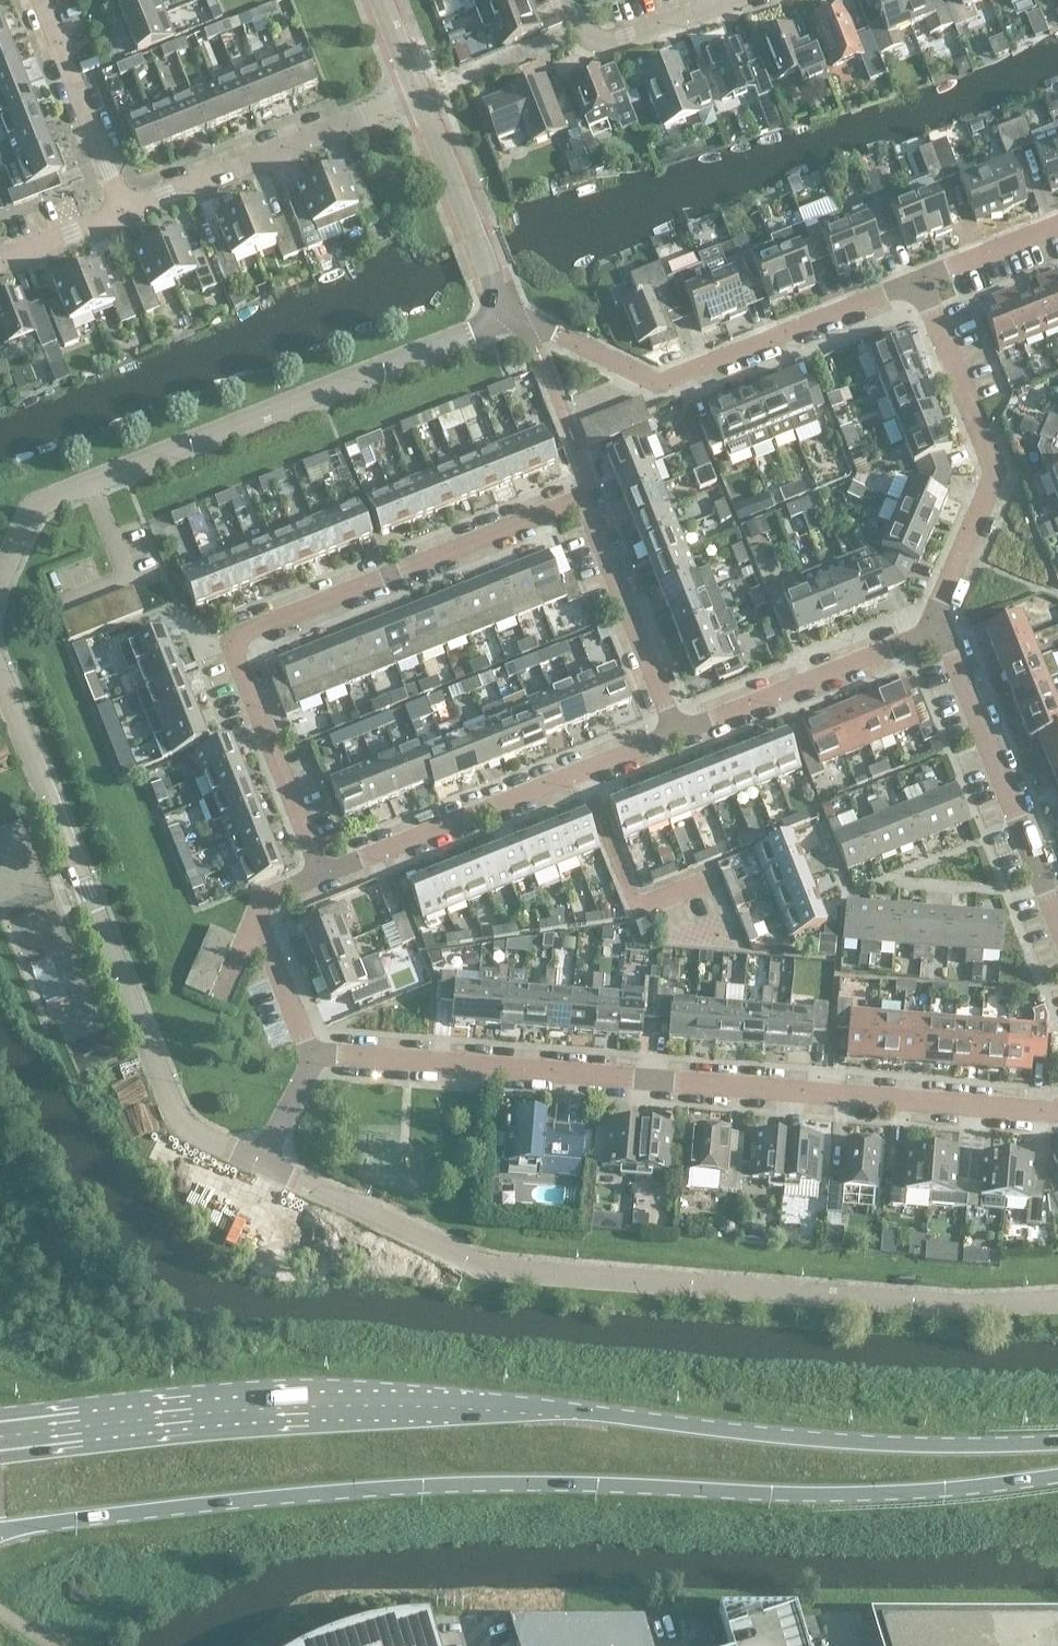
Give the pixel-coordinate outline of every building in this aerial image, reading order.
[(120,7),(128,29),(165,15),(159,0),(138,0),(120,7)] [(209,11),(218,8),(215,0),(205,0),(209,11)] [(442,0),(434,3),(438,15),(446,12),(442,0)] [(475,9),(497,0),(472,0),(475,9)] [(493,25),(532,10),(528,0),(529,0),(497,0),(475,9),(483,29),(493,25)] [(878,56),(902,46),(896,32),(910,27),(899,0),(872,0),(881,22),(867,28),(868,30),(878,56)] [(910,27),(923,21),(929,36),(953,26),(943,0),(936,0),(928,3),(927,0),(899,0),(910,27)] [(953,26),(954,29),(976,20),(971,5),(984,0),(943,0),(953,26)] [(264,19),(276,14),(272,5),(260,10),(264,19)] [(865,70),(870,81),(887,76),(882,63),(881,63),(878,56),(868,30),(853,36),(842,9),(814,20),(829,55),(855,45),(865,70)] [(264,19),(260,10),(247,15),(251,24),(264,19)] [(539,32),(541,35),(562,27),(558,15),(544,20),(539,19),(536,20),(532,10),(493,25),(502,47),(539,32)] [(1043,10),(1029,14),(1035,37),(1050,34),(1043,10)] [(165,15),(128,29),(137,52),(174,38),(165,15)] [(0,19),(0,44),(9,41),(0,19)] [(220,36),(231,32),(228,23),(216,27),(220,36)] [(220,36),(216,27),(204,32),(207,41),(220,36)] [(790,27),(760,38),(777,81),(797,73),(804,89),(827,81),(814,49),(811,41),(798,46),(790,27)] [(463,31),(447,37),(449,43),(465,36),(463,31)] [(986,62),(1012,53),(1006,36),(980,45),(986,62)] [(0,44),(0,69),(17,63),(9,41),(0,44)] [(176,54),(188,49),(185,41),(173,45),(176,54)] [(735,41),(703,53),(722,101),(754,89),(758,99),(770,131),(784,125),(772,94),(759,61),(745,66),(735,41)] [(176,54),(173,45),(161,50),(164,58),(176,54)] [(465,48),(453,52),(459,68),(471,63),(465,48)] [(280,59),(294,95),(317,86),(302,50),(280,59)] [(132,71),(144,67),(141,58),(129,62),(132,71)] [(959,61),(956,66),(959,74),(969,70),(965,58),(959,61)] [(258,68),(272,103),(294,95),(280,59),(258,68)] [(695,112),(711,106),(700,78),(684,84),(675,60),(644,72),(663,124),(695,112)] [(132,71),(129,62),(116,67),(120,76),(132,71)] [(0,69),(0,95),(26,84),(17,63),(0,69)] [(236,76),(250,112),(272,103),(258,68),(236,76)] [(606,109),(611,107),(621,131),(636,125),(628,105),(624,95),(623,93),(609,98),(598,71),(570,80),(585,116),(589,127),(610,119),(606,109)] [(214,85),(228,121),(250,112),(236,76),(214,85)] [(543,80),(512,91),(513,93),(484,104),(497,137),(526,127),(533,144),(564,132),(571,149),(583,144),(572,116),(560,121),(543,80)] [(0,95),(0,120),(35,106),(26,84),(0,95)] [(192,93),(206,130),(228,121),(214,85),(192,93)] [(635,90),(624,95),(628,105),(639,101),(635,90)] [(170,102),(184,138),(206,130),(192,93),(170,102)] [(148,111),(163,147),(184,138),(170,102),(148,111)] [(43,128),(35,106),(0,120),(0,123),(8,143),(43,128)] [(163,147),(148,111),(125,119),(140,156),(163,147)] [(1024,118),(1009,123),(1019,149),(1033,144),(1034,144),(1030,135),(1024,118)] [(977,120),(967,124),(972,135),(982,131),(977,120)] [(1009,123),(996,128),(1005,154),(1019,149),(1009,123)] [(1030,135),(1034,144),(1033,144),(1036,150),(1035,150),(1052,190),(1057,188),(1057,136),(1054,126),(1030,135)] [(52,151),(52,150),(43,128),(8,143),(17,165),(52,151)] [(932,146),(945,179),(958,174),(949,148),(948,148),(946,141),(932,146)] [(932,184),(945,179),(932,146),(919,152),(932,184)] [(39,197),(34,184),(66,172),(56,148),(52,150),(52,151),(17,165),(6,169),(15,190),(8,193),(13,207),(39,197)] [(582,148),(568,154),(575,173),(589,167),(582,148)] [(596,149),(587,153),(595,173),(604,169),(596,149)] [(985,170),(1002,214),(1014,206),(1025,201),(1009,161),(985,170)] [(333,168),(319,174),(340,225),(360,217),(365,229),(379,223),(365,188),(357,192),(347,166),(334,171),(333,168)] [(1002,214),(985,170),(960,180),(976,221),(990,216),(1001,215),(1002,214)] [(303,199),(290,204),(295,216),(309,250),(323,245),(318,234),(340,225),(319,174),(304,180),(305,182),(298,186),(303,199)] [(876,174),(865,178),(870,191),(881,186),(876,174)] [(937,192),(914,201),(929,239),(935,237),(936,239),(953,232),(937,192)] [(237,207),(255,250),(275,242),(283,262),(298,256),(283,221),(277,223),(267,198),(253,204),(252,201),(237,207)] [(929,239),(914,201),(893,209),(888,198),(875,203),(886,230),(898,225),(908,250),(925,243),(924,241),(929,239)] [(843,223),(861,266),(866,264),(867,266),(884,259),(874,234),(886,230),(875,203),(862,209),(862,207),(851,212),(854,219),(844,223),(843,223)] [(255,250),(237,207),(222,213),(223,215),(216,218),(226,244),(213,249),(227,284),(241,278),(233,259),(255,250)] [(807,230),(817,257),(829,252),(839,277),(856,271),(855,268),(861,266),(843,223),(844,223),(841,217),(807,230)] [(792,293),(793,293),(797,291),(798,293),(816,287),(806,262),(817,257),(807,230),(805,226),(770,239),(772,244),(792,293)] [(157,238),(175,283),(194,275),(202,294),(216,288),(202,253),(195,256),(185,230),(173,235),(172,232),(157,238)] [(157,238),(142,244),(143,247),(135,250),(146,275),(133,281),(147,316),(160,310),(152,292),(175,283),(157,238)] [(745,238),(733,243),(738,257),(749,284),(760,280),(770,305),(788,298),(787,295),(792,293),(772,244),(751,252),(745,238)] [(723,257),(702,266),(708,282),(723,320),(729,318),(730,321),(747,314),(737,289),(749,284),(738,257),(733,243),(719,249),(723,257)] [(74,270),(91,316),(113,307),(120,326),(134,321),(120,286),(112,289),(103,263),(91,268),(90,265),(74,270)] [(661,266),(660,263),(630,276),(638,297),(635,298),(635,299),(622,304),(639,344),(649,341),(653,351),(678,341),(668,316),(680,311),(661,266)] [(702,266),(667,280),(680,311),(692,307),(702,332),(719,325),(718,322),(723,320),(708,282),(702,266)] [(91,316),(74,270),(59,276),(60,280),(54,282),(64,309),(51,314),(64,348),(78,342),(71,323),(91,316)] [(1057,306),(1057,279),(1055,272),(1046,276),(1057,306)] [(1043,333),(1057,328),(1057,306),(1046,276),(1037,279),(1041,292),(1029,297),(1043,333)] [(1002,293),(1021,342),(1043,333),(1029,297),(1018,302),(1012,289),(1002,293)] [(49,290),(38,294),(43,306),(53,302),(49,290)] [(41,305),(30,309),(24,304),(20,293),(0,301),(0,331),(6,346),(35,335),(40,350),(56,344),(41,305)] [(1021,342),(1002,293),(993,296),(998,309),(984,315),(998,351),(1021,342)] [(879,377),(917,362),(908,339),(900,342),(895,330),(866,341),(871,354),(870,355),(879,377)] [(917,362),(879,377),(888,399),(926,384),(917,362)] [(22,373),(12,377),(17,391),(27,387),(22,373)] [(775,383),(795,433),(817,424),(812,411),(824,406),(813,377),(800,382),(797,374),(775,383)] [(500,386),(504,395),(515,390),(512,381),(500,386)] [(753,392),(772,442),(795,433),(775,383),(753,392)] [(926,384),(888,399),(896,421),(934,406),(926,384)] [(500,386),(488,391),(491,400),(504,395),(500,386)] [(730,401),(750,451),(772,442),(753,392),(730,401)] [(843,406),(839,393),(827,398),(831,410),(843,406)] [(456,403),(459,412),(472,407),(469,398),(456,403)] [(629,404),(638,428),(647,424),(651,423),(641,399),(629,404)] [(699,422),(710,451),(723,446),(728,460),(750,451),(730,401),(708,410),(711,417),(699,422)] [(456,403),(444,408),(447,416),(459,412),(456,403)] [(617,409),(626,433),(638,428),(629,404),(617,409)] [(905,443),(943,428),(934,406),(896,421),(905,443)] [(605,413),(614,438),(621,435),(626,433),(617,409),(605,413)] [(592,418),(602,443),(614,438),(605,413),(592,418)] [(1057,432),(1057,418),(1049,414),(1044,426),(1057,432)] [(412,421),(416,429),(428,425),(424,416),(412,421)] [(580,423),(590,448),(602,443),(592,418),(580,423)] [(1052,443),(1057,446),(1057,432),(1044,426),(1024,418),(1019,429),(1052,443)] [(412,421),(400,425),(404,434),(416,429),(412,421)] [(616,477),(654,462),(646,442),(653,439),(647,424),(638,428),(626,433),(621,435),(626,448),(607,455),(616,477)] [(844,442),(856,437),(852,426),(839,431),(844,442)] [(520,437),(535,473),(557,464),(543,428),(520,437)] [(919,474),(952,475),(944,453),(952,450),(943,428),(905,443),(914,465),(915,465),(919,474)] [(368,438),(372,447),(384,442),(380,433),(368,438)] [(513,482),(535,473),(520,437),(498,446),(513,482)] [(844,442),(848,453),(860,448),(856,437),(844,442)] [(368,438),(356,443),(360,452),(372,447),(368,438)] [(1057,497),(1057,446),(1052,443),(1050,448),(1057,469),(1047,473),(1057,497)] [(513,482),(498,446),(476,455),(491,490),(513,482)] [(337,450),(334,451),(342,470),(346,468),(339,450),(337,450)] [(315,459),(318,468),(331,463),(327,454),(315,459)] [(491,490),(476,455),(455,463),(469,499),(491,490)] [(699,470),(709,466),(706,458),(696,462),(699,470)] [(315,459),(303,464),(306,473),(318,468),(315,459)] [(616,477),(624,499),(660,485),(652,465),(655,464),(654,462),(616,477)] [(433,472),(447,508),(469,499),(455,463),(433,472)] [(709,467),(693,473),(700,489),(716,483),(717,483),(710,466),(709,467)] [(271,477),(274,485),(286,480),(283,472),(271,477)] [(411,481),(425,516),(447,508),(433,472),(411,481)] [(901,503),(938,520),(948,498),(943,496),(952,475),(919,474),(915,484),(910,482),(901,503)] [(271,477),(259,481),(262,490),(274,485),(271,477)] [(389,489),(403,525),(425,516),(411,481),(389,489)] [(795,499),(806,495),(802,482),(793,485),(790,486),(795,499)] [(852,484),(847,497),(859,502),(865,489),(852,484)] [(660,485),(624,499),(633,522),(669,507),(660,485)] [(795,499),(790,486),(779,492),(784,504),(795,499)] [(239,489),(227,494),(230,502),(240,498),(243,497),(239,489)] [(403,525),(389,489),(366,499),(380,534),(403,525)] [(230,502),(227,494),(215,499),(218,507),(230,502)] [(240,498),(230,502),(235,513),(245,509),(240,498)] [(797,504),(802,516),(813,512),(808,500),(797,504)] [(335,511),(349,546),(372,538),(358,502),(335,511)] [(716,514),(727,510),(724,502),(713,506),(716,514)] [(891,525),(929,542),(938,520),(901,503),(891,525)] [(793,519),(802,516),(797,504),(793,505),(785,508),(790,521),(793,519)] [(744,505),(733,510),(738,522),(749,517),(744,505)] [(183,511),(186,520),(199,515),(195,506),(183,511)] [(669,507),(633,522),(642,544),(678,529),(669,507)] [(716,514),(720,523),(730,519),(727,510),(716,514)] [(183,511),(171,516),(174,525),(186,520),(183,511)] [(313,519),(327,555),(349,546),(335,511),(313,519)] [(291,528),(305,564),(327,555),(313,519),(291,528)] [(763,519),(745,526),(750,538),(767,531),(763,519)] [(1052,523),(1039,528),(1043,540),(1056,535),(1052,523)] [(882,560),(905,584),(915,561),(919,564),(929,542),(891,525),(881,548),(886,550),(882,560)] [(269,537),(283,573),(305,564),(291,528),(269,537)] [(678,529),(642,544),(651,566),(687,551),(678,529)] [(247,546),(262,581),(283,573),(269,537),(247,546)] [(734,558),(744,554),(741,545),(731,549),(734,558)] [(225,554),(240,590),(262,581),(247,546),(225,554)] [(845,559),(865,609),(887,600),(884,593),(905,584),(882,560),(872,563),(867,550),(845,559)] [(687,551),(651,566),(660,588),(696,573),(687,551)] [(549,553),(524,563),(542,608),(554,603),(566,599),(568,605),(582,599),(571,574),(559,579),(549,553)] [(240,590),(225,554),(203,563),(218,599),(240,590)] [(734,558),(738,568),(748,563),(744,554),(734,558)] [(823,568),(843,618),(865,609),(845,559),(823,568)] [(218,599),(203,563),(181,572),(195,608),(218,599)] [(524,563),(499,573),(518,618),(541,609),(542,608),(524,563)] [(805,589),(820,627),(843,618),(823,568),(800,577),(805,589)] [(696,574),(660,588),(668,610),(704,595),(716,591),(707,569),(696,574)] [(750,569),(742,573),(745,579),(753,576),(750,569)] [(499,573),(475,582),(493,628),(518,618),(499,573)] [(450,592),(468,638),(493,628),(475,582),(450,592)] [(121,593),(130,617),(143,612),(134,588),(121,593)] [(749,593),(752,602),(762,598),(759,589),(749,593)] [(820,627),(805,589),(783,598),(783,599),(771,604),(782,633),(795,628),(798,636),(820,627)] [(704,595),(668,610),(677,632),(713,618),(723,614),(725,613),(716,591),(704,595)] [(426,602),(444,647),(468,638),(450,592),(426,602)] [(109,598),(118,622),(130,617),(121,593),(109,598)] [(97,603),(106,627),(118,622),(109,598),(97,603)] [(762,598),(752,602),(755,611),(765,607),(762,598)] [(426,602),(401,612),(419,657),(444,647),(426,602)] [(85,607),(94,632),(106,627),(97,603),(85,607)] [(82,636),(94,632),(85,607),(72,612),(82,636)] [(82,636),(72,612),(67,614),(60,617),(69,641),(75,639),(82,636)] [(377,622),(395,667),(419,657),(401,612),(377,622)] [(713,618),(677,632),(686,654),(732,636),(723,614),(713,618)] [(1021,615),(985,629),(995,652),(1030,638),(1021,615)] [(377,622),(352,631),(370,677),(395,667),(377,622)] [(138,625),(131,627),(135,639),(143,636),(138,625)] [(776,637),(772,628),(763,631),(767,640),(776,637)] [(610,638),(606,629),(598,632),(601,641),(610,638)] [(118,648),(128,671),(137,668),(137,667),(173,653),(164,630),(118,648)] [(352,631),(328,641),(346,687),(370,677),(352,631)] [(732,636),(686,654),(695,676),(714,669),(719,681),(745,671),(740,656),(732,636)] [(531,652),(539,649),(535,638),(527,641),(531,652)] [(1030,638),(995,652),(1003,674),(1039,660),(1039,659),(1030,638)] [(328,641),(303,651),(321,696),(346,687),(328,641)] [(531,652),(527,641),(517,645),(521,656),(531,652)] [(566,645),(557,648),(561,658),(570,655),(566,645)] [(557,648),(535,657),(539,667),(561,658),(557,648)] [(285,676),(272,682),(286,717),(300,712),(297,706),(321,696),(303,651),(278,661),(285,676)] [(146,689),(181,675),(173,653),(137,667),(137,668),(146,689)] [(1003,674),(1012,696),(1048,681),(1057,677),(1057,673),(1051,655),(1039,660),(1003,674)] [(478,661),(482,671),(490,668),(486,657),(478,661)] [(535,657),(513,665),(517,675),(539,667),(535,657)] [(472,675),(482,671),(478,661),(468,665),(472,675)] [(511,666),(504,669),(505,669),(508,679),(517,675),(513,665),(511,666)] [(594,676),(608,712),(631,703),(617,667),(594,676)] [(462,670),(454,673),(457,681),(465,678),(462,670)] [(94,674),(84,678),(88,687),(98,683),(94,674)] [(146,689),(137,693),(145,715),(155,711),(190,697),(182,675),(146,689)] [(572,685),(586,720),(608,712),(594,676),(572,685)] [(433,691),(441,688),(437,677),(429,680),(433,691)] [(1012,696),(1021,718),(1057,703),(1057,677),(1048,681),(1012,696)] [(470,683),(474,692),(482,689),(479,679),(470,683)] [(433,691),(429,680),(419,684),(423,695),(433,691)] [(98,683),(88,687),(95,704),(105,700),(98,683)] [(470,683),(460,686),(465,696),(474,692),(470,683)] [(876,693),(893,736),(917,727),(924,743),(929,741),(937,738),(924,703),(912,708),(902,683),(876,693)] [(550,694),(564,729),(586,720),(572,685),(550,694)] [(400,694),(397,699),(399,704),(408,701),(405,692),(400,694)] [(852,703),(869,746),(893,736),(876,693),(852,703)] [(542,738),(544,737),(564,729),(550,694),(527,703),(529,709),(531,708),(542,738)] [(523,753),(546,744),(544,737),(542,738),(531,708),(529,709),(527,703),(524,695),(503,703),(523,753)] [(155,711),(145,715),(154,737),(163,733),(199,719),(190,697),(155,711)] [(426,700),(430,710),(439,707),(435,697),(426,700)] [(384,711),(392,708),(389,698),(380,700),(384,711)] [(384,711),(380,700),(370,704),(374,714),(384,711)] [(424,700),(403,709),(410,726),(417,723),(431,718),(424,700)] [(523,753),(503,703),(481,712),(486,726),(487,726),(501,762),(523,753)] [(828,713),(845,756),(869,746),(852,703),(828,713)] [(1021,718),(1030,739),(1030,741),(1038,738),(1038,736),(1057,728),(1057,703),(1021,718)] [(811,779),(824,773),(821,765),(845,756),(828,713),(802,723),(812,747),(800,752),(811,779)] [(382,717),(386,728),(395,725),(391,714),(382,717)] [(340,716),(331,719),(336,730),(344,726),(340,716)] [(382,717),(373,721),(377,731),(386,728),(382,717)] [(108,729),(115,727),(112,718),(105,720),(101,722),(105,731),(108,729)] [(199,719),(163,733),(172,756),(208,742),(199,719)] [(479,770),(465,735),(459,720),(437,729),(443,743),(457,779),(479,770)] [(487,726),(486,726),(465,735),(479,770),(501,762),(487,726)] [(105,731),(109,739),(111,738),(119,735),(115,727),(108,729),(105,731)] [(1038,736),(1038,738),(1046,758),(1057,753),(1057,728),(1038,736)] [(347,732),(338,735),(342,744),(351,741),(347,732)] [(764,743),(778,778),(801,769),(787,734),(764,743)] [(342,744),(338,735),(329,739),(333,748),(342,744)] [(937,738),(929,741),(935,754),(943,751),(937,738)] [(204,776),(240,762),(230,739),(195,753),(204,776)] [(434,788),(457,779),(443,743),(422,752),(421,752),(433,782),(432,782),(434,788)] [(742,752),(756,787),(778,778),(764,743),(742,752)] [(421,752),(422,752),(420,745),(397,755),(411,790),(432,782),(433,782),(421,752)] [(720,760),(734,796),(756,787),(742,752),(720,760)] [(1046,758),(1055,780),(1057,779),(1057,753),(1046,758)] [(375,763),(389,799),(411,790),(397,755),(375,763)] [(698,769),(712,805),(734,796),(720,760),(698,769)] [(123,775),(133,771),(129,762),(121,766),(119,766),(123,775)] [(204,776),(212,797),(213,798),(248,783),(240,762),(204,776)] [(353,772),(367,808),(389,799),(375,763),(353,772)] [(881,776),(890,773),(886,764),(878,767),(881,776)] [(881,776),(878,767),(868,770),(872,780),(881,776)] [(676,778),(690,813),(712,805),(698,769),(676,778)] [(344,817),(367,808),(353,772),(330,781),(344,817)] [(932,774),(924,778),(926,783),(934,780),(932,774)] [(922,785),(926,783),(924,778),(923,775),(915,778),(919,786),(922,785)] [(864,776),(854,780),(857,786),(867,782),(864,776)] [(654,786),(669,822),(690,813),(676,778),(654,786)] [(170,779),(161,783),(164,790),(173,787),(170,779)] [(926,783),(946,832),(971,822),(957,786),(939,793),(934,780),(926,783)] [(162,793),(164,792),(164,790),(161,783),(158,784),(151,787),(154,796),(162,793)] [(213,798),(212,797),(202,801),(212,824),(222,820),(221,820),(257,805),(248,783),(213,798)] [(907,806),(921,841),(946,832),(926,783),(922,785),(919,786),(924,799),(907,806)] [(632,795),(646,831),(669,822),(654,786),(632,795)] [(154,796),(158,805),(165,802),(168,801),(164,792),(162,793),(154,796)] [(646,831),(632,795),(610,804),(624,840),(646,831)] [(876,798),(868,801),(870,806),(878,803),(876,798)] [(878,803),(897,851),(921,841),(907,806),(890,812),(885,800),(878,803)] [(858,825),(873,861),(897,851),(878,803),(870,806),(875,818),(858,825)] [(230,841),(266,827),(257,805),(221,820),(222,820),(230,841)] [(831,805),(822,808),(825,815),(827,820),(835,817),(831,805)] [(797,827),(810,822),(806,812),(793,817),(797,827)] [(563,823),(577,859),(599,850),(585,814),(563,823)] [(797,827),(793,817),(781,822),(783,832),(797,827)] [(828,822),(847,871),(873,861),(858,825),(842,832),(837,819),(828,822)] [(541,832),(555,867),(577,859),(563,823),(541,832)] [(182,835),(178,826),(175,828),(168,830),(172,839),(178,837),(182,835)] [(275,849),(266,827),(230,841),(239,863),(275,849)] [(753,843),(765,839),(762,830),(750,835),(753,843)] [(519,840),(533,876),(555,867),(541,832),(519,840)] [(178,837),(172,839),(175,848),(181,846),(185,844),(182,835),(178,837)] [(753,843),(750,835),(737,840),(740,848),(753,843)] [(791,835),(755,849),(764,872),(800,857),(791,835)] [(497,849),(511,885),(533,876),(519,840),(497,849)] [(721,856),(718,847),(706,852),(709,861),(721,856)] [(275,849),(239,863),(248,886),(284,872),(275,849)] [(475,858),(489,894),(511,885),(497,849),(475,858)] [(666,849),(657,853),(662,867),(671,863),(666,849)] [(709,861),(706,852),(694,857),(697,866),(709,861)] [(800,857),(764,872),(773,894),(808,879),(800,857)] [(467,902),(489,894),(475,858),(453,867),(467,902)] [(665,878),(678,873),(674,865),(662,870),(665,878)] [(467,902),(453,867),(431,875),(445,911),(467,902)] [(194,881),(199,879),(196,870),(191,872),(185,874),(189,883),(194,881)] [(665,878),(662,870),(650,875),(653,883),(665,878)] [(735,883),(730,871),(722,874),(727,886),(735,883)] [(445,911),(431,875),(408,884),(423,920),(445,911)] [(189,883),(193,892),(197,890),(203,888),(199,879),(194,881),(189,883)] [(808,879),(773,894),(781,915),(793,911),(817,901),(808,879)] [(742,880),(735,883),(739,892),(746,889),(742,880)] [(735,883),(727,886),(732,899),(740,895),(739,892),(735,883)] [(817,901),(793,911),(781,915),(790,938),(826,924),(817,901)] [(846,902),(843,940),(862,941),(860,955),(869,956),(873,904),(846,902)] [(304,933),(313,956),(351,941),(342,919),(350,917),(344,903),(318,913),(323,926),(304,933)] [(873,904),(869,956),(877,956),(878,943),(896,944),(899,906),(873,904)] [(899,906),(896,944),(914,946),(913,959),(921,960),(925,908),(899,906)] [(925,908),(921,960),(922,960),(929,961),(930,947),(948,949),(951,910),(925,908)] [(951,910),(948,949),(966,950),(965,964),(973,964),(977,913),(951,910)] [(597,914),(599,923),(612,921),(611,913),(597,914)] [(977,913),(973,964),(981,965),(982,952),(1001,953),(1005,915),(977,913)] [(415,941),(404,914),(392,919),(402,946),(415,941)] [(597,914),(585,916),(587,925),(599,923),(597,914)] [(753,927),(748,915),(740,918),(745,930),(753,927)] [(641,938),(656,932),(651,918),(636,925),(641,938)] [(553,930),(566,929),(565,919),(552,921),(553,930)] [(553,930),(552,921),(538,923),(539,932),(553,930)] [(506,937),(519,935),(518,926),(505,928),(506,937)] [(205,939),(229,949),(235,937),(211,927),(205,939)] [(753,927),(745,930),(749,942),(758,939),(753,927)] [(506,937),(505,928),(492,930),(493,938),(506,937)] [(603,930),(602,938),(613,939),(614,930),(603,930)] [(460,944),(472,942),(471,933),(459,934),(460,944)] [(460,944),(459,934),(445,936),(446,945),(460,944)] [(544,937),(543,948),(552,949),(553,935),(544,937)] [(820,936),(819,955),(835,956),(836,937),(820,936)] [(200,951),(224,961),(229,949),(205,939),(200,951)] [(562,940),(561,950),(576,951),(577,941),(562,940)] [(351,941),(313,956),(322,978),(360,963),(351,941)] [(495,944),(495,950),(506,951),(506,942),(495,944)] [(195,963),(219,973),(224,961),(200,951),(195,963)] [(439,952),(426,953),(429,961),(432,967),(441,964),(439,952)] [(701,952),(700,962),(712,963),(713,953),(701,952)] [(190,975),(214,985),(219,973),(195,963),(190,975)] [(360,963),(322,978),(331,1001),(350,993),(355,1006),(391,991),(386,977),(368,984),(360,963)] [(965,964),(964,978),(972,978),(973,964),(965,964)] [(973,964),(972,978),(980,979),(981,965),(973,964)] [(509,977),(510,968),(499,967),(498,976),(509,977)] [(651,969),(651,979),(660,980),(661,970),(651,969)] [(545,980),(556,981),(557,971),(546,971),(545,980)] [(475,1025),(479,984),(456,982),(457,974),(442,973),(440,1002),(453,1003),(452,1023),(475,1025)] [(603,985),(604,975),(593,974),(592,984),(603,985)] [(209,998),(214,985),(190,975),(185,987),(209,998)] [(509,977),(498,976),(498,979),(494,980),(492,982),(492,985),(479,984),(475,1025),(499,1027),(503,986),(508,986),(509,977)] [(622,989),(621,996),(618,1037),(642,1038),(643,1018),(657,1019),(659,991),(660,980),(651,979),(645,979),(644,991),(622,989)] [(526,988),(523,1029),(547,1031),(550,990),(555,990),(556,981),(545,980),(545,982),(541,984),(539,986),(539,989),(526,988)] [(905,994),(906,983),(896,983),(895,993),(905,994)] [(905,994),(915,995),(916,984),(906,983),(905,994)] [(603,985),(592,984),(592,993),(574,992),(571,1033),(594,1035),(598,994),(602,994),(603,985)] [(726,995),(727,985),(716,984),(715,994),(726,995)] [(503,986),(499,1027),(523,1029),(526,988),(508,986),(503,986)] [(958,998),(958,988),(948,987),(947,997),(958,998)] [(773,999),(774,989),(763,988),(762,998),(773,999)] [(958,998),(968,998),(968,988),(958,988),(958,998)] [(550,990),(547,1031),(571,1033),(574,992),(555,990),(550,990)] [(659,991),(657,1019),(670,1020),(668,1041),(692,1043),(695,1002),(673,1000),(674,992),(659,991)] [(999,1001),(1009,1002),(1010,992),(1000,991),(999,1001)] [(598,994),(594,1035),(618,1037),(621,996),(602,994),(598,994)] [(726,995),(715,994),(714,1003),(695,1002),(692,1043),(716,1045),(719,1004),(725,1004),(726,995)] [(773,999),(762,998),(761,1007),(743,1006),(740,1046),(763,1048),(767,1008),(772,1008),(773,999)] [(836,1029),(849,1030),(847,1057),(873,1059),(877,1013),(852,1011),(852,1002),(838,1001),(836,1029)] [(791,1010),(787,1050),(811,1052),(813,1032),(826,1033),(829,1005),(814,1003),(813,1011),(791,1010)] [(740,1046),(743,1006),(725,1004),(719,1004),(716,1045),(740,1046)] [(1049,1018),(1044,1007),(1032,1011),(1034,1017),(1033,1026),(1009,1024),(1005,1070),(1031,1072),(1032,1060),(1045,1061),(1049,1018)] [(791,1010),(772,1008),(767,1008),(763,1048),(787,1050),(791,1010)] [(877,1013),(873,1059),(899,1061),(903,1015),(877,1013)] [(903,1015),(899,1061),(926,1063),(929,1017),(903,1015)] [(952,1065),(956,1019),(929,1017),(926,1063),(952,1065)] [(979,1068),(982,1022),(956,1019),(952,1065),(979,1068)] [(1009,1024),(982,1022),(979,1068),(1005,1070),(1009,1024)] [(540,1165),(539,1175),(580,1177),(580,1163),(583,1130),(544,1127),(545,1116),(510,1113),(508,1137),(507,1147),(506,1162),(540,1165)] [(636,1176),(640,1124),(605,1121),(602,1167),(621,1169),(621,1175),(636,1176)] [(640,1124),(636,1176),(651,1178),(652,1171),(671,1173),(675,1127),(640,1124)] [(693,1128),(690,1171),(721,1174),(720,1191),(739,1193),(741,1177),(742,1164),(742,1160),(728,1159),(730,1131),(693,1128)] [(742,1164),(741,1177),(750,1178),(750,1179),(769,1181),(769,1187),(784,1189),(788,1136),(753,1133),(751,1165),(742,1164)] [(495,1136),(494,1146),(507,1147),(508,1137),(495,1136)] [(788,1136),(784,1189),(793,1189),(799,1190),(800,1183),(819,1185),(823,1139),(793,1136),(788,1136)] [(880,1143),(847,1141),(844,1176),(830,1174),(826,1214),(842,1215),(844,1187),(876,1189),(880,1143)] [(894,1164),(890,1207),(905,1209),(905,1207),(928,1209),(929,1205),(929,1194),(933,1148),(917,1146),(916,1149),(909,1149),(908,1154),(902,1154),(901,1162),(895,1164),(894,1164)] [(929,1194),(929,1205),(966,1208),(969,1180),(955,1179),(957,1153),(950,1152),(950,1149),(933,1148),(929,1194)] [(969,1180),(966,1208),(981,1209),(1004,1211),(1005,1200),(1009,1154),(992,1152),(992,1156),(984,1155),(982,1181),(969,1180)] [(1009,1154),(1005,1200),(1028,1202),(1026,1224),(1041,1225),(1043,1197),(1030,1196),(1033,1159),(1025,1158),(1025,1155),(1009,1154)] [(489,1183),(488,1196),(495,1197),(496,1183),(489,1183)] [(1053,1193),(1048,1193),(1052,1219),(1057,1217),(1057,1206),(1054,1197),(1053,1193)] [(965,1210),(955,1209),(953,1221),(964,1222),(965,1210)] [(591,1216),(590,1229),(605,1230),(606,1217),(591,1216)] [(632,1224),(631,1231),(647,1233),(648,1217),(633,1216),(632,1224)] [(723,1226),(722,1230),(725,1234),(729,1234),(733,1231),(733,1227),(730,1224),(726,1223),(723,1226)] [(825,1226),(824,1243),(842,1244),(843,1228),(825,1226)] [(744,1227),(743,1238),(762,1240),(763,1229),(744,1227)] [(784,1229),(783,1244),(793,1245),(811,1246),(804,1237),(799,1237),(799,1234),(795,1230),(793,1229),(784,1229)] [(882,1233),(880,1253),(894,1254),(896,1235),(882,1233)] [(910,1247),(909,1255),(922,1256),(924,1256),(924,1249),(910,1247)] [(924,1256),(923,1262),(957,1265),(959,1265),(960,1252),(924,1249),(924,1256)] [(964,1251),(963,1264),(987,1266),(988,1253),(964,1251)] [(795,1617),(721,1618),(727,1638),(729,1645),(804,1645),(795,1617)] [(429,1620),(403,1622),(377,1626),(352,1632),(327,1641),(315,1645),(437,1645),(429,1620)] [(508,1621),(516,1645),(652,1645),(644,1621),(508,1621)] [(880,1623),(887,1645),(1057,1645),(1057,1623),(1010,1623),(947,1623),(880,1623)]
